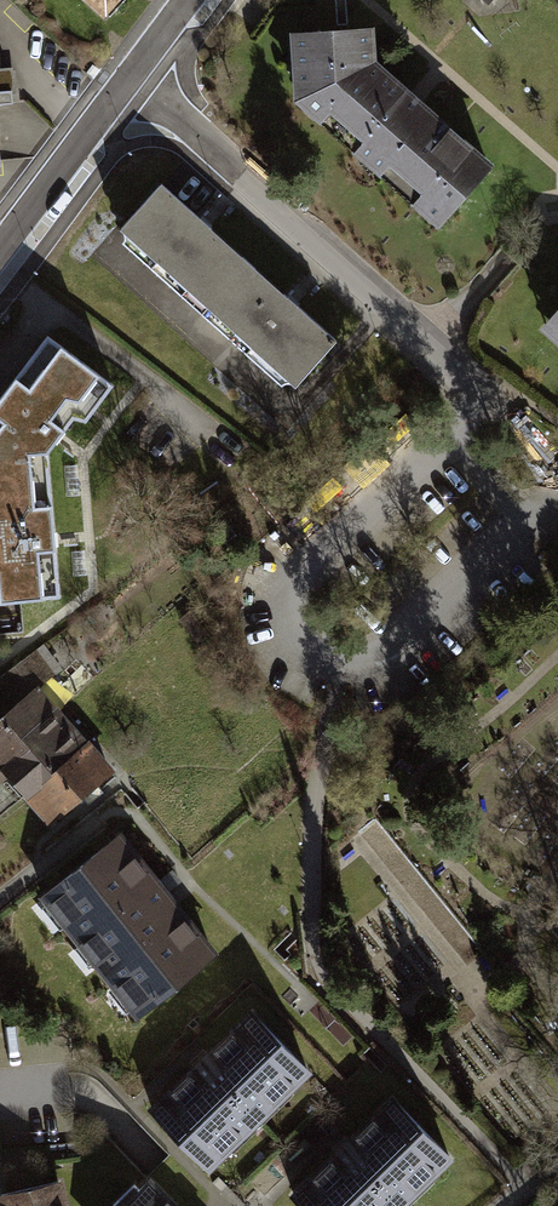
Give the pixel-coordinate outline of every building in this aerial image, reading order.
[(110,16),(124,0),(93,0),(110,16)] [(377,31),(291,40),(304,107),(441,228),(493,164),(373,66),(377,31)] [(153,177),(109,228),(289,383),(333,332),(293,298),(208,224),(153,177)] [(543,322),(557,339),(557,307),(543,322)] [(57,598),(50,455),(77,425),(89,426),(114,390),(47,341),(0,404),(0,604),(57,598)] [(0,716),(0,785),(9,777),(51,827),(117,771),(41,682),(61,665),(45,645),(0,682),(0,691),(12,705),(0,716)] [(123,812),(33,877),(120,996),(210,930),(197,912),(123,812)] [(207,1060),(157,1107),(211,1165),(311,1070),(257,1013),(207,1060)] [(296,1194),(308,1205),(398,1205),(450,1155),(394,1098),(350,1141),(296,1194)] [(125,1205),(179,1205),(153,1179),(125,1205)] [(3,1193),(5,1205),(73,1205),(68,1181),(3,1193)]
